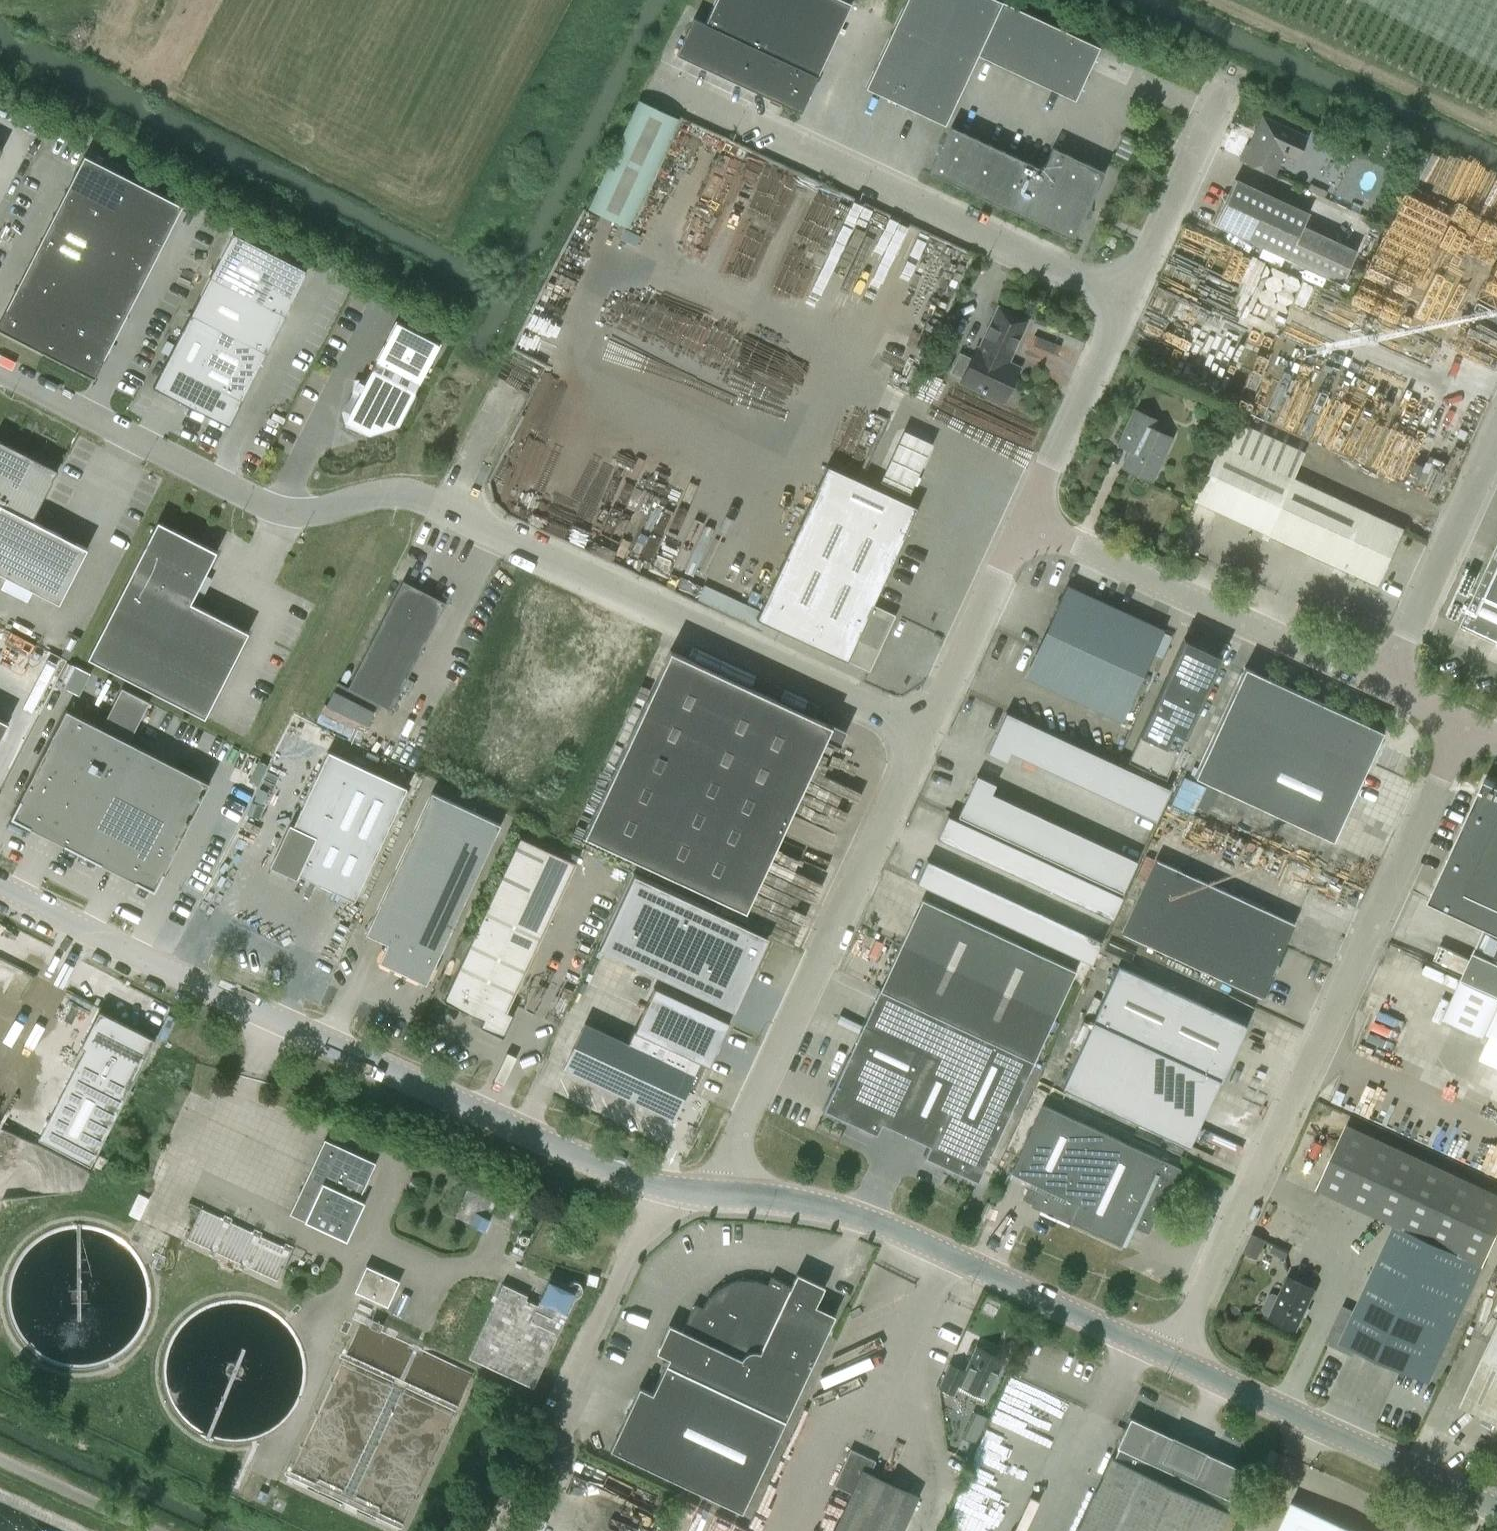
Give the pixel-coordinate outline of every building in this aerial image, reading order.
[(677,54),(801,112),(851,3),(844,0),(716,0),(705,23),(693,18),(677,54)] [(865,87),(945,124),(977,55),(1075,100),(1100,47),(999,0),(906,0),(865,87)] [(628,227),(679,118),(639,100),(588,209),(628,227)] [(1295,158),(1305,137),(1263,118),(1244,160),(1273,173),(1284,150),(1286,151),(1287,149),(1296,153),(1294,158),(1295,158)] [(951,126),(930,172),(1073,239),(1105,172),(1052,147),(1042,169),(951,126)] [(1451,152),(1434,187),(1453,197),(1461,179),(1478,187),(1481,181),(1496,188),(1496,174),(1451,152)] [(85,156),(66,193),(115,218),(134,181),(85,156)] [(1356,250),(1303,225),(1308,213),(1235,179),(1214,223),(1342,282),(1356,250)] [(134,181),(115,218),(164,243),(182,206),(134,181)] [(1341,301),(1391,322),(1433,221),(1445,226),(1439,240),(1467,252),(1474,235),(1471,234),(1479,213),(1435,194),(1432,203),(1389,185),(1341,301)] [(66,193),(54,217),(102,242),(115,218),(66,193)] [(54,217),(41,242),(89,267),(102,242),(54,217)] [(115,218),(102,242),(151,267),(164,243),(115,218)] [(232,232),(153,386),(229,425),(308,270),(232,232)] [(41,242),(29,267),(77,291),(89,267),(41,242)] [(102,242),(89,267),(139,292),(151,267),(102,242)] [(1273,253),(1270,260),(1291,270),(1295,262),(1273,253)] [(29,267),(16,291),(64,316),(77,291),(29,267)] [(89,267),(77,291),(126,316),(139,292),(89,267)] [(0,322),(0,330),(45,353),(64,316),(16,291),(0,322)] [(77,291),(64,316),(113,341),(126,316),(77,291)] [(1004,361),(1009,350),(1012,351),(1026,321),(999,308),(998,310),(984,339),(985,339),(980,350),(977,348),(972,359),(960,354),(951,372),(963,377),(962,381),(1002,400),(1017,367),(1004,361)] [(64,316),(45,353),(94,378),(113,341),(64,316)] [(440,344),(397,322),(345,421),(369,434),(399,424),(440,344)] [(1136,345),(1131,355),(1142,360),(1147,350),(1136,345)] [(1134,440),(1122,467),(1151,480),(1171,437),(1153,429),(1157,420),(1134,409),(1122,435),(1134,440)] [(1403,528),(1293,478),(1305,452),(1230,419),(1219,444),(1194,500),(1377,585),(1403,528)] [(931,442),(904,430),(883,478),(909,489),(931,442)] [(76,543),(32,520),(34,516),(53,480),(52,479),(30,458),(31,456),(0,441),(0,573),(59,603),(87,549),(76,543)] [(487,482),(504,489),(518,457),(501,449),(487,482)] [(827,465),(756,618),(869,671),(895,615),(873,604),(918,507),(827,465)] [(158,522),(88,658),(205,718),(249,632),(190,603),(217,552),(158,522)] [(1496,549),(1486,570),(1461,624),(1496,641),(1496,546),(1496,549)] [(390,708),(429,633),(446,602),(403,580),(348,686),(390,708)] [(1052,616),(1053,616),(1025,677),(1121,721),(1163,629),(1086,594),(1087,594),(1067,585),(1052,616)] [(547,639),(524,693),(614,735),(656,644),(546,593),(529,631),(547,639)] [(1222,657),(1211,652),(1184,639),(1127,763),(1165,780),(1222,657)] [(745,910),(781,833),(824,739),(831,726),(670,650),(584,834),(745,910)] [(72,663),(61,684),(77,693),(88,672),(72,663)] [(1244,667),(1242,672),(1194,776),(1332,840),(1383,731),(1244,667)] [(66,709),(11,817),(155,890),(210,782),(129,741),(148,703),(122,689),(102,728),(66,709)] [(524,693),(511,724),(600,765),(614,735),(524,693)] [(324,701),(316,719),(359,738),(367,720),(324,701)] [(1010,753),(1028,761),(1042,729),(1006,712),(987,753),(1006,762),(1010,753)] [(9,722),(0,718),(0,740),(9,722)] [(1028,761),(1046,769),(1061,738),(1042,729),(1028,761)] [(327,750),(393,780),(401,764),(334,733),(327,750)] [(1046,769),(1064,778),(1079,746),(1061,738),(1046,769)] [(1064,778),(1083,786),(1097,755),(1079,746),(1064,778)] [(296,878),(298,874),(353,900),(406,788),(328,751),(293,826),(289,824),(269,865),(296,878)] [(1083,786),(1101,795),(1115,763),(1097,755),(1083,786)] [(1101,795),(1119,803),(1134,772),(1115,763),(1101,795)] [(1119,803),(1137,812),(1152,780),(1134,772),(1119,803)] [(994,833),(1009,801),(991,793),(996,784),(977,775),(958,816),(994,833)] [(1430,899),(1486,925),(1462,978),(1491,991),(1490,994),(1461,980),(1444,1018),(1484,1037),(1496,1008),(1496,784),(1485,778),(1481,789),(1477,796),(1435,887),(1430,899)] [(1156,820),(1170,789),(1152,780),(1137,812),(1156,820)] [(388,943),(379,960),(426,983),(501,823),(432,791),(366,932),(388,943)] [(994,833),(1012,841),(1027,810),(1009,801),(994,833)] [(1012,841),(1030,850),(1045,818),(1027,810),(1012,841)] [(948,815),(937,838),(981,859),(992,836),(948,815)] [(1030,850),(1049,858),(1063,826),(1045,818),(1030,850)] [(1049,858),(1063,865),(1078,833),(1063,826),(1049,858)] [(1063,865),(1078,872),(1093,840),(1078,833),(1063,865)] [(992,836),(981,859),(1004,869),(1014,846),(992,836)] [(444,1000),(474,1014),(484,1018),(480,1025),(503,1036),(514,1013),(507,1010),(576,862),(521,837),(445,999),(444,998),(444,1000)] [(1078,872),(1093,879),(1107,847),(1093,840),(1078,872)] [(1014,846),(1004,869),(1025,879),(1036,856),(1014,846)] [(1093,879),(1107,885),(1122,854),(1107,847),(1093,879)] [(1107,885),(1122,892),(1137,861),(1122,854),(1107,885)] [(1036,856),(1025,879),(1047,889),(1057,866),(1036,856)] [(1260,996),(1284,945),(1294,923),(1156,859),(1122,932),(1260,996)] [(927,860),(917,883),(959,903),(970,880),(927,860)] [(1057,866),(1047,889),(1069,899),(1079,876),(1057,866)] [(1079,876),(1069,899),(1090,909),(1101,886),(1079,876)] [(970,880),(959,903),(981,913),(992,890),(970,880)] [(1101,886),(1090,909),(1112,919),(1123,896),(1101,886)] [(992,890),(981,913),(1003,923),(1014,900),(992,890)] [(669,891),(636,963),(733,1009),(767,935),(669,891)] [(920,952),(1054,1016),(1076,970),(938,906),(940,901),(925,894),(923,899),(922,899),(902,943),(920,951),(920,952)] [(1014,900),(1003,923),(1026,933),(1036,911),(1014,900)] [(1036,911),(1026,933),(1048,943),(1058,921),(1036,911)] [(1058,921),(1048,943),(1070,954),(1080,931),(1058,921)] [(1080,931),(1070,954),(1091,964),(1102,941),(1080,931)] [(1038,1051),(1054,1016),(920,952),(920,951),(902,943),(884,980),(949,1010),(961,1016),(1038,1051)] [(1221,1081),(1247,1025),(1118,966),(1062,1087),(1189,1146),(1219,1081),(1221,1081)] [(949,1010),(884,980),(824,1109),(876,1134),(882,1123),(893,1128),(949,1010)] [(729,1020),(655,986),(628,1043),(585,1023),(564,1067),(673,1118),(686,1090),(694,1094),(708,1063),(709,1063),(729,1020)] [(1038,1051),(961,1016),(949,1010),(893,1128),(930,1145),(925,1156),(978,1181),(1038,1051)] [(38,1139),(90,1166),(154,1039),(99,1011),(81,1046),(85,1048),(38,1139)] [(1481,1057),(1496,1064),(1496,1023),(1481,1057)] [(1065,1200),(1098,1130),(1042,1104),(1011,1172),(1031,1181),(1027,1190),(1023,1199),(1037,1205),(1036,1208),(1057,1218),(1070,1224),(1072,1221),(1071,1221),(1078,1206),(1065,1200)] [(1071,1221),(1072,1221),(1121,1244),(1130,1224),(1148,1233),(1158,1212),(1161,1213),(1181,1168),(1098,1130),(1065,1200),(1078,1206),(1071,1221)] [(325,1139),(290,1214),(346,1240),(364,1202),(358,1199),(375,1163),(325,1139)] [(291,1246),(196,1206),(182,1238),(277,1278),(291,1246)] [(469,1226),(484,1232),(489,1220),(475,1213),(469,1226)] [(1343,1306),(1327,1342),(1352,1354),(1355,1348),(1429,1382),(1483,1265),(1395,1224),(1355,1311),(1343,1306)] [(1264,1239),(1263,1239),(1253,1234),(1244,1252),(1255,1257),(1264,1239)] [(399,1280),(365,1264),(354,1289),(387,1305),(399,1280)] [(598,1276),(589,1273),(586,1283),(596,1285),(598,1276)] [(639,1387),(609,1449),(741,1511),(834,1314),(833,1314),(830,1321),(812,1312),(818,1299),(824,1287),(799,1275),(793,1287),(771,1276),(767,1284),(755,1280),(742,1280),(730,1282),(718,1288),(708,1297),(702,1307),(694,1304),(681,1331),(671,1326),(657,1354),(659,1356),(667,1360),(652,1393),(639,1387)] [(468,1357),(533,1387),(575,1297),(577,1297),(579,1295),(581,1293),(582,1291),(582,1289),(581,1286),(580,1284),(578,1282),(575,1281),(573,1281),(570,1282),(568,1283),(567,1285),(549,1277),(537,1305),(525,1299),(527,1295),(501,1284),(468,1357)] [(1315,1289),(1289,1277),(1280,1296),(1271,1292),(1262,1311),(1271,1315),(1270,1317),(1296,1329),(1315,1289)] [(1481,1414),(1496,1422),(1496,1325),(1460,1405),(1481,1414)] [(939,1387),(953,1393),(958,1384),(986,1397),(1004,1359),(993,1354),(993,1350),(991,1348),(987,1346),(984,1346),(981,1348),(977,1346),(965,1371),(950,1364),(939,1387)] [(1175,1438),(1131,1418),(1130,1417),(1125,1429),(1117,1446),(1119,1447),(1114,1458),(1112,1457),(1077,1530),(1219,1530),(1228,1511),(1226,1510),(1231,1499),(1233,1500),(1247,1471),(1245,1470),(1245,1471),(1199,1449),(1199,1450),(1194,1448),(1196,1444),(1188,1441),(1186,1445),(1177,1441),(1178,1439),(1175,1438)] [(851,1493),(834,1530),(901,1530),(918,1495),(907,1490),(870,1472),(875,1460),(850,1449),(834,1485),(851,1493)] [(1292,1501),(1278,1530),(1357,1530),(1292,1501)]
